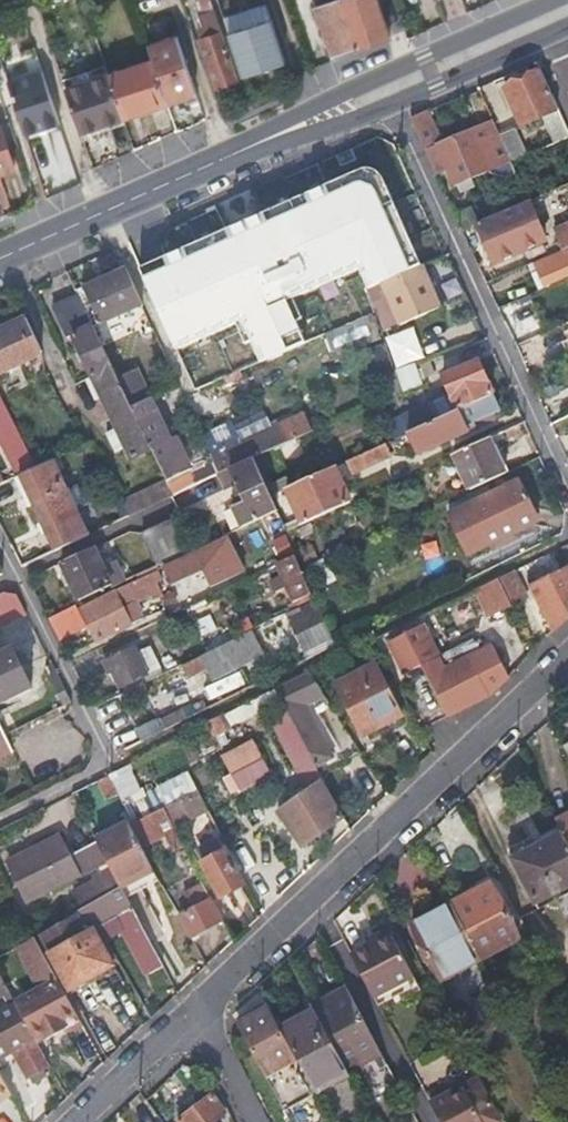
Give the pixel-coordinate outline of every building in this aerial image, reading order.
[(225,53),(214,19),(207,0),(195,0),(198,10),(193,12),(205,43),(198,44),(214,91),(235,85),(225,53)] [(390,35),(377,0),(343,0),(343,1),(359,47),(390,35)] [(319,9),(335,57),(359,47),(343,1),(326,6),(319,9)] [(222,28),(226,41),(248,33),(266,27),(262,14),(222,28)] [(226,41),(241,83),(281,69),(266,27),(248,33),(226,41)] [(166,105),(195,95),(176,39),(147,49),(152,63),(166,105)] [(23,137),(58,126),(40,73),(33,74),(27,57),(0,66),(0,68),(23,137)] [(121,120),(166,105),(152,63),(107,78),(121,120)] [(551,109),(534,72),(498,87),(514,125),(535,116),(551,109)] [(66,92),(80,134),(121,120),(107,78),(66,92)] [(551,109),(535,116),(547,144),(563,137),(551,109)] [(432,143),(420,112),(404,119),(430,175),(440,171),(448,189),(503,165),(494,144),(489,147),(479,124),(432,143)] [(485,121),(479,124),(489,147),(494,144),(491,137),(485,121)] [(3,209),(11,206),(0,174),(15,168),(0,124),(0,199),(3,209)] [(494,144),(503,165),(518,159),(506,131),(491,137),(494,144)] [(564,185),(557,189),(560,195),(567,192),(564,185)] [(528,201),(478,223),(495,264),(546,241),(528,201)] [(423,244),(408,204),(388,212),(403,251),(396,254),(399,262),(406,259),(410,267),(437,256),(431,241),(423,244)] [(148,259),(210,238),(201,211),(139,232),(148,259)] [(347,229),(353,248),(362,244),(356,225),(347,229)] [(567,247),(567,225),(555,231),(562,250),(567,247)] [(535,262),(545,287),(567,277),(567,251),(567,247),(562,250),(535,262)] [(274,267),(285,292),(308,282),(296,257),(274,267)] [(535,262),(529,265),(539,290),(545,287),(535,262)] [(262,303),(285,292),(274,267),(249,279),(262,303)] [(127,269),(78,291),(80,295),(95,326),(142,303),(127,269)] [(405,331),(443,313),(423,269),(385,286),(405,331)] [(238,314),(262,303),(249,279),(226,289),(238,314)] [(503,291),(508,304),(534,292),(528,280),(503,291)] [(222,322),(238,314),(226,289),(210,297),(222,322)] [(73,332),(83,353),(104,344),(95,326),(80,295),(52,307),(66,335),(73,332)] [(199,332),(222,322),(210,297),(188,307),(199,332)] [(179,342),(199,332),(188,307),(167,317),(179,342)] [(380,333),(373,310),(327,331),(336,352),(380,333)] [(12,371),(17,380),(29,375),(24,364),(38,357),(21,323),(0,333),(0,376),(12,371)] [(553,328),(528,339),(534,354),(561,342),(553,328)] [(491,396),(494,394),(469,339),(447,349),(444,343),(438,346),(441,352),(432,356),(449,398),(424,409),(422,406),(399,417),(406,434),(410,432),(491,396)] [(119,378),(104,344),(83,353),(90,368),(97,381),(89,385),(99,403),(105,400),(119,431),(110,435),(118,453),(128,448),(132,458),(153,449),(133,407),(119,378)] [(390,370),(388,344),(376,345),(378,371),(390,370)] [(390,365),(396,384),(423,375),(416,357),(390,365)] [(150,398),(154,397),(140,367),(119,378),(133,407),(150,398)] [(207,372),(191,378),(195,389),(212,382),(207,372)] [(419,452),(478,426),(475,420),(497,410),(491,396),(410,432),(419,452)] [(174,494),(219,472),(214,461),(190,472),(174,438),(169,441),(150,398),(133,407),(153,449),(166,478),(174,494)] [(0,400),(0,425),(9,443),(19,438),(0,400)] [(478,426),(500,416),(497,410),(475,420),(478,426)] [(219,472),(254,456),(310,431),(303,415),(269,430),(265,422),(234,435),(228,423),(202,434),(214,461),(219,472)] [(503,473),(487,440),(452,456),(468,490),(503,473)] [(385,443),(345,461),(352,473),(390,455),(385,443)] [(50,460),(56,471),(63,468),(58,456),(50,460)] [(278,510),(271,495),(254,456),(219,472),(225,487),(237,481),(255,521),(278,510)] [(37,466),(15,477),(30,505),(34,503),(57,548),(87,534),(77,515),(85,510),(82,505),(86,502),(77,484),(65,489),(56,471),(50,460),(37,466)] [(333,467),(289,487),(303,523),(349,502),(333,467)] [(127,516),(174,494),(166,478),(119,500),(120,501),(127,516)] [(468,553),(491,542),(517,530),(538,520),(519,479),(450,511),(468,553)] [(115,505),(121,518),(127,516),(120,501),(115,505)] [(161,565),(194,549),(179,516),(146,532),(161,565)] [(517,530),(491,542),(496,550),(521,538),(517,530)] [(211,545),(163,568),(170,584),(193,575),(196,581),(202,579),(199,571),(203,569),(210,585),(225,577),(211,545)] [(94,546),(60,562),(68,576),(62,578),(65,588),(71,586),(79,601),(112,585),(113,587),(124,582),(115,561),(103,567),(94,546)] [(293,555),(276,563),(282,579),(272,584),(276,594),(287,589),(293,602),(310,594),(293,555)] [(526,596),(514,569),(500,577),(512,603),(526,596)] [(549,579),(535,585),(532,586),(554,631),(567,618),(567,570),(549,579)] [(156,572),(129,584),(136,601),(158,591),(154,582),(160,579),(156,572)] [(535,585),(549,579),(545,572),(532,579),(535,585)] [(500,577),(477,588),(490,615),(513,604),(512,603),(500,577)] [(25,611),(16,594),(6,591),(0,594),(0,624),(25,611)] [(113,595),(84,611),(97,641),(138,621),(133,609),(123,614),(113,595)] [(318,653),(336,644),(316,598),(285,612),(295,634),(307,629),(318,653)] [(72,606),(49,618),(59,639),(82,628),(72,606)] [(421,666),(441,656),(424,626),(385,644),(380,636),(375,638),(396,679),(408,673),(421,666)] [(260,652),(249,629),(203,651),(179,663),(186,676),(203,667),(208,677),(260,652)] [(306,659),(318,653),(307,629),(295,634),(306,659)] [(132,648),(103,661),(108,672),(113,670),(121,685),(159,666),(149,646),(135,653),(132,648)] [(32,688),(11,649),(0,655),(0,705),(32,688)] [(493,690),(510,675),(485,649),(447,667),(429,678),(431,685),(417,692),(419,695),(433,723),(493,690)] [(429,678),(447,667),(441,656),(421,666),(429,678)] [(337,681),(359,726),(373,719),(377,726),(401,714),(374,663),(337,681)] [(291,712),(318,764),(333,756),(307,704),(325,695),(309,671),(305,673),(277,686),(280,692),(285,701),(291,712)] [(212,697),(245,684),(239,672),(207,685),(212,697)] [(141,681),(125,689),(130,699),(146,692),(141,681)] [(238,706),(218,716),(225,730),(285,701),(280,692),(277,686),(267,691),(244,703),(238,706)] [(57,694),(63,705),(72,701),(66,690),(57,694)] [(160,720),(165,730),(189,718),(185,709),(160,720)] [(291,712),(276,720),(303,772),(318,764),(291,712)] [(218,716),(206,722),(213,736),(225,730),(218,716)] [(373,719),(359,726),(362,734),(377,726),(373,719)] [(11,749),(5,734),(0,724),(0,755),(11,749)] [(252,742),(224,756),(231,772),(238,785),(267,771),(252,742)] [(110,775),(98,780),(107,798),(118,792),(110,775)] [(345,824),(327,787),(304,798),(301,792),(292,797),(295,803),(286,807),(305,846),(345,824)] [(225,845),(228,844),(199,788),(167,805),(179,829),(186,844),(202,837),(206,845),(209,843),(215,856),(205,861),(221,896),(245,883),(225,845)] [(179,829),(167,805),(134,822),(141,836),(162,826),(167,834),(179,829)] [(559,822),(562,829),(567,841),(567,817),(559,822)] [(121,885),(128,896),(161,879),(130,823),(98,840),(108,859),(111,866),(121,885)] [(514,860),(538,906),(556,897),(567,891),(567,841),(562,829),(542,839),(544,844),(514,860)] [(98,840),(21,879),(31,898),(108,859),(98,840)] [(499,869),(535,938),(543,954),(567,941),(567,921),(556,897),(538,906),(514,860),(499,869)] [(121,885),(111,866),(93,876),(95,880),(76,892),(84,906),(121,885)] [(482,881),(444,902),(473,958),(512,936),(482,881)] [(145,978),(165,967),(128,896),(121,885),(84,906),(77,910),(79,914),(41,935),(70,989),(115,965),(102,941),(97,944),(91,931),(114,920),(145,978)] [(556,897),(567,921),(567,891),(556,897)] [(192,936),(224,919),(211,893),(196,900),(199,905),(180,915),(192,936)] [(473,958),(444,902),(405,923),(434,979),(473,958)] [(46,1039),(80,1020),(36,938),(17,949),(38,991),(16,1003),(35,1038),(43,1032),(46,1039)] [(388,938),(349,959),(370,998),(409,977),(388,938)] [(556,978),(567,1000),(567,971),(556,978)] [(372,1050),(339,987),(304,1005),(307,1012),(338,1068),(372,1050)] [(304,1005),(271,1021),(275,1029),(307,1012),(304,1005)] [(17,1061),(26,1079),(31,1077),(34,1082),(45,1076),(42,1071),(48,1068),(15,1006),(0,1014),(0,1070),(17,1061)] [(310,1095),(278,1036),(275,1038),(258,1007),(228,1023),(278,1113),(310,1095)] [(307,1012),(275,1029),(278,1036),(310,1095),(342,1076),(338,1068),(307,1012)] [(35,1038),(38,1043),(46,1039),(43,1032),(35,1038)] [(10,1094),(0,1077),(0,1100),(10,1094)] [(424,1104),(433,1121),(495,1121),(472,1078),(457,1086),(460,1091),(448,1098),(445,1092),(424,1104)] [(457,1086),(445,1092),(448,1098),(460,1091),(457,1086)] [(226,1113),(213,1095),(180,1120),(181,1121),(214,1121),(226,1113)]
